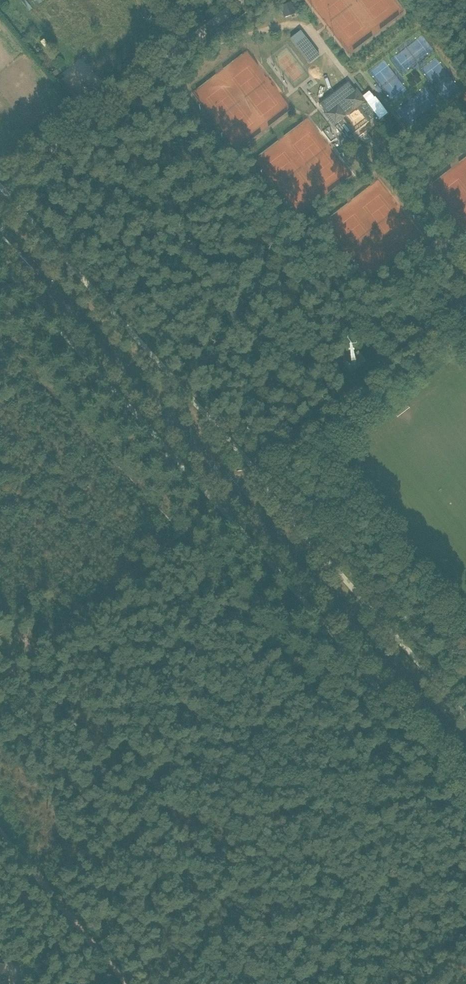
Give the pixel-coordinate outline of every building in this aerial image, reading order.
[(301,31),(291,38),(310,63),(319,56),(301,31)] [(338,91),(320,104),(325,110),(326,112),(324,113),(335,127),(343,121),(353,134),(368,122),(358,109),(367,103),(361,95),(356,89),(355,90),(349,82),(345,85),(338,91)] [(354,355),(360,363),(365,359),(359,351),(354,355)]
